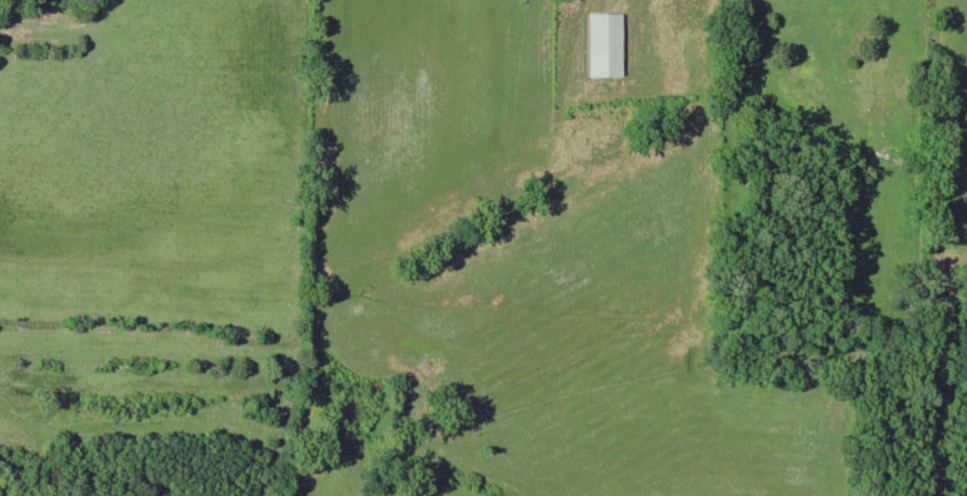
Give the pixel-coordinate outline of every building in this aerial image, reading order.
[(587,69),(587,7),(620,7),(620,69),(587,69)]
